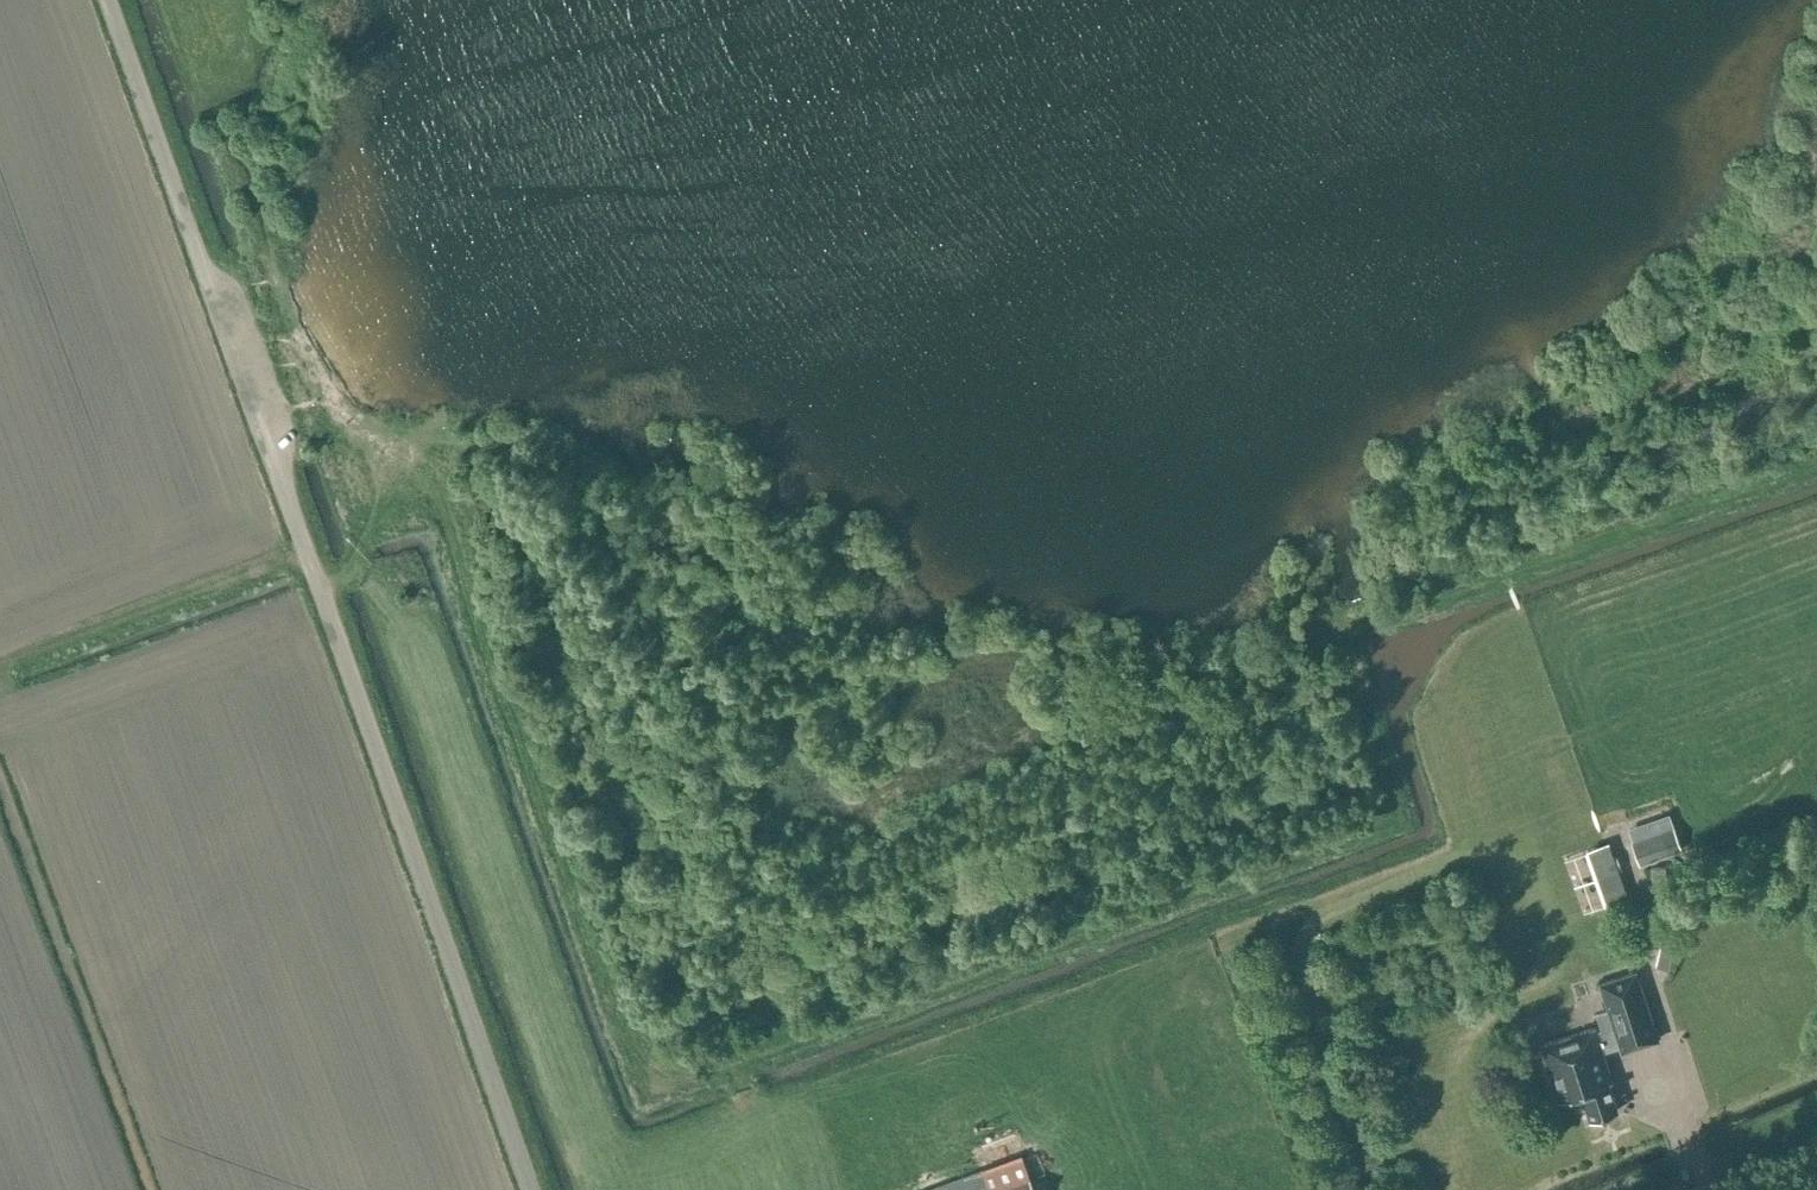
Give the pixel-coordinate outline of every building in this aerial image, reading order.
[(1670,815),(1628,829),(1632,841),(1631,842),(1639,866),(1682,850),(1670,815)] [(1628,898),(1608,842),(1586,850),(1606,906),(1628,898)] [(1662,940),(1656,966),(1669,970),(1675,944),(1662,940)] [(1581,1092),(1590,1119),(1617,1110),(1608,1082),(1612,1081),(1602,1051),(1620,1045),(1622,1051),(1658,1039),(1636,971),(1600,983),(1614,1026),(1596,1031),(1595,1027),(1540,1045),(1558,1100),(1581,1092)] [(1023,1156),(923,1189),(1035,1189),(1023,1156)]
